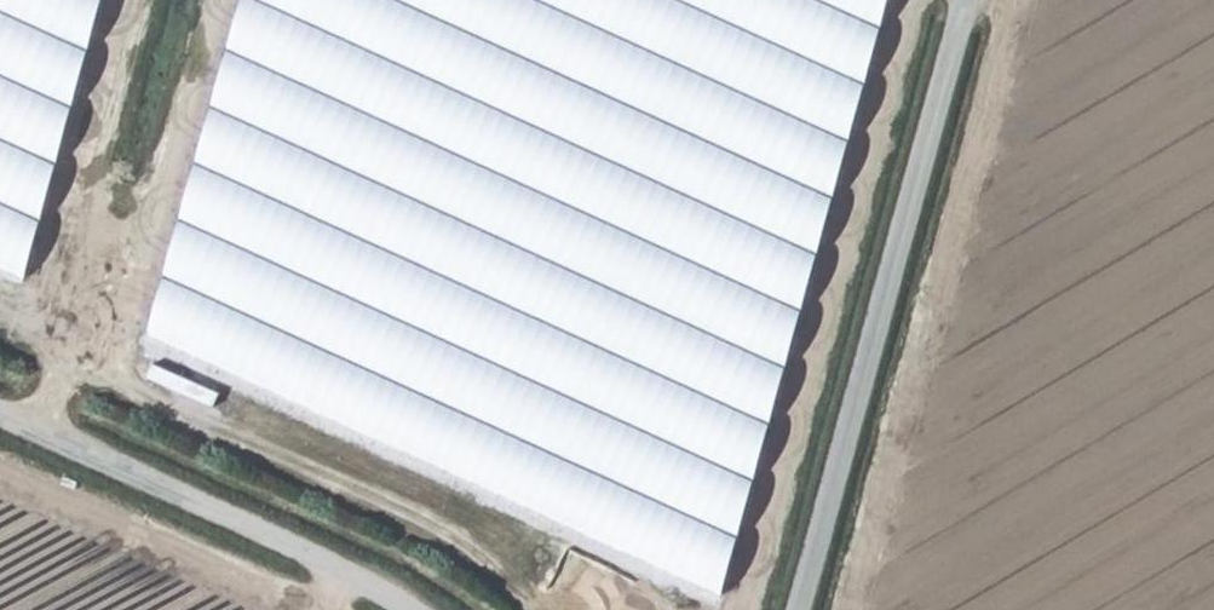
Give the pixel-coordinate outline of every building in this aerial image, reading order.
[(33,284),(110,0),(0,0),(0,269),(33,284)] [(152,340),(723,602),(893,0),(247,0),(152,340)]
